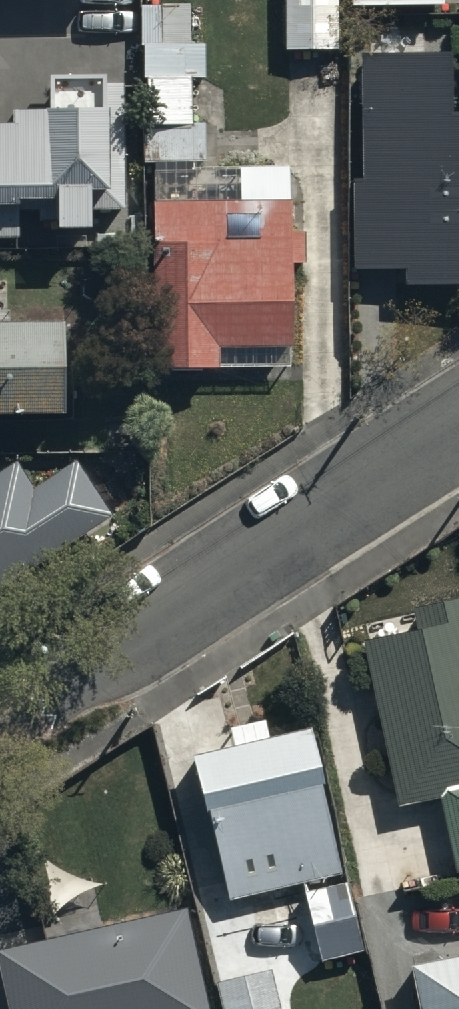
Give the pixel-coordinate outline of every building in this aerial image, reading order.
[(284,51),(337,52),(338,0),(285,0),(284,51)] [(153,165),(154,189),(182,188),(182,162),(209,161),(208,123),(189,123),(187,79),(203,78),(201,43),(195,44),(194,4),(141,5),(145,124),(140,124),(142,165),(153,165)] [(360,51),(364,270),(407,269),(408,281),(458,280),(458,110),(456,110),(455,49),(360,51)] [(19,233),(19,196),(55,196),(55,223),(88,223),(88,208),(121,208),(121,73),(47,73),(47,106),(8,107),(8,120),(0,120),(0,233),(19,233)] [(287,199),(150,202),(153,371),(290,368),(288,262),(302,262),(302,232),(288,233),(287,199)] [(59,415),(57,323),(0,324),(0,416),(59,415)] [(107,515),(73,461),(32,487),(14,460),(0,469),(0,591),(107,515)] [(456,874),(458,873),(458,599),(412,610),(416,628),(360,640),(397,808),(440,799),(456,874)] [(229,730),(233,746),(193,755),(226,899),(340,872),(306,728),(270,737),(266,721),(229,730)] [(300,894),(320,963),(365,950),(345,882),(300,894)] [(4,1008),(211,1008),(187,909),(0,954),(0,994),(4,1008)] [(417,1008),(458,1008),(458,941),(451,942),(455,960),(409,969),(417,1008)] [(214,986),(220,1008),(278,1008),(268,972),(214,986)]
